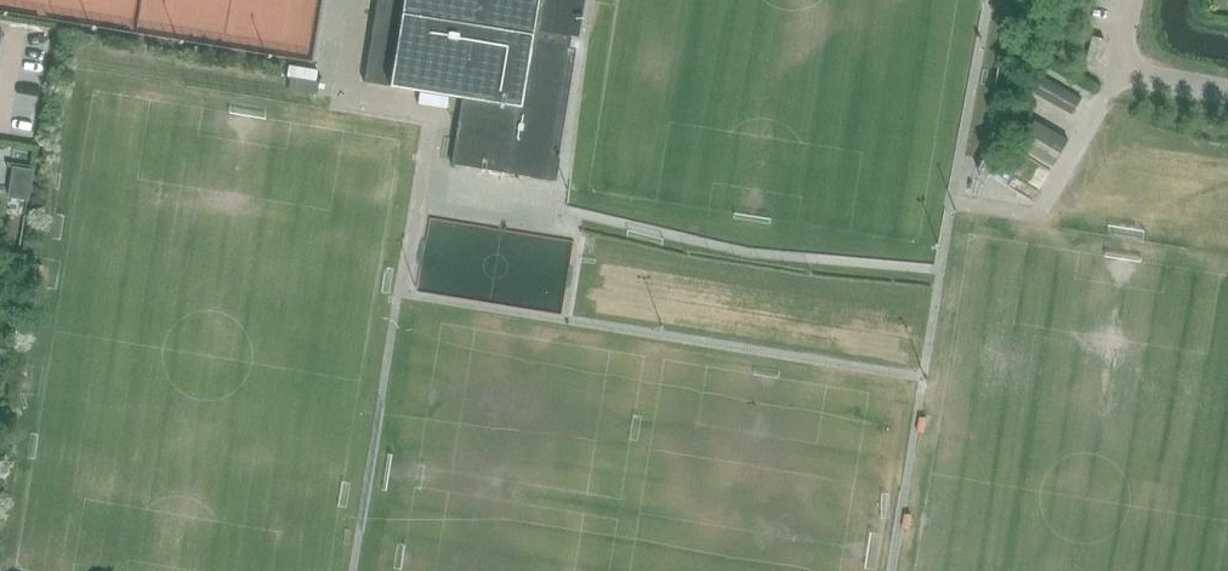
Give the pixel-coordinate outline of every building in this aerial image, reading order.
[(375,17),(365,81),(463,97),(452,164),(506,173),(556,181),(559,158),(550,156),(567,53),(570,34),(561,33),(566,0),(378,0),(375,17)] [(1074,114),(1082,99),(1043,77),(1034,92),(1074,114)] [(1069,140),(1035,120),(1026,151),(1054,167),(1069,140)]
